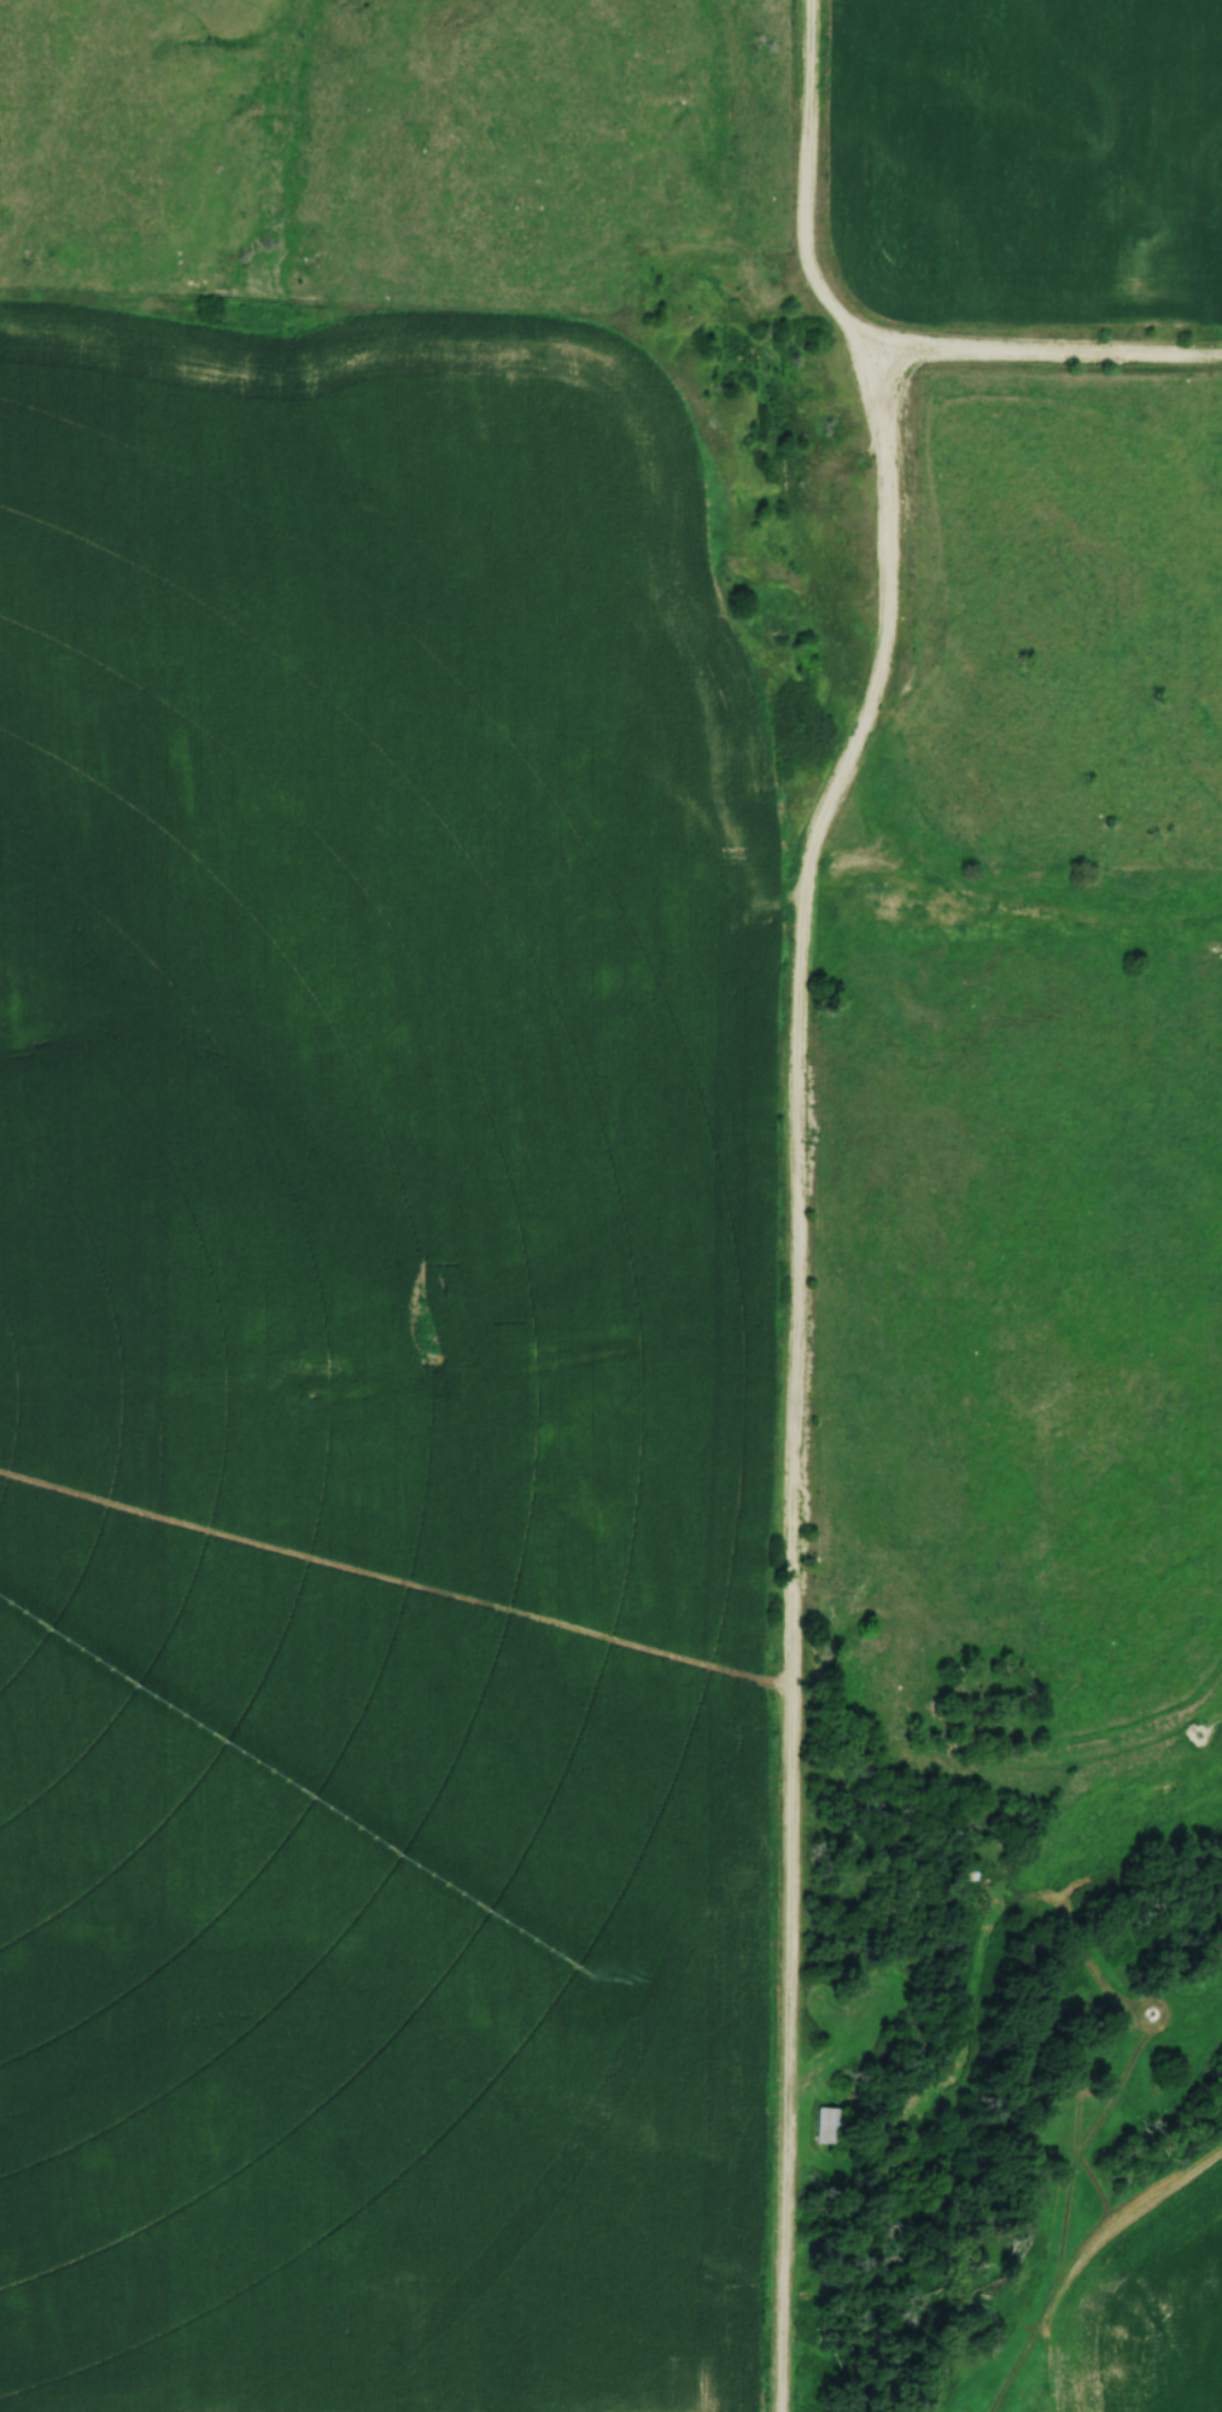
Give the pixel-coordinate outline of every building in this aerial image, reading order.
[(817,2145),(841,2145),(841,2109),(817,2109),(817,2145)]
